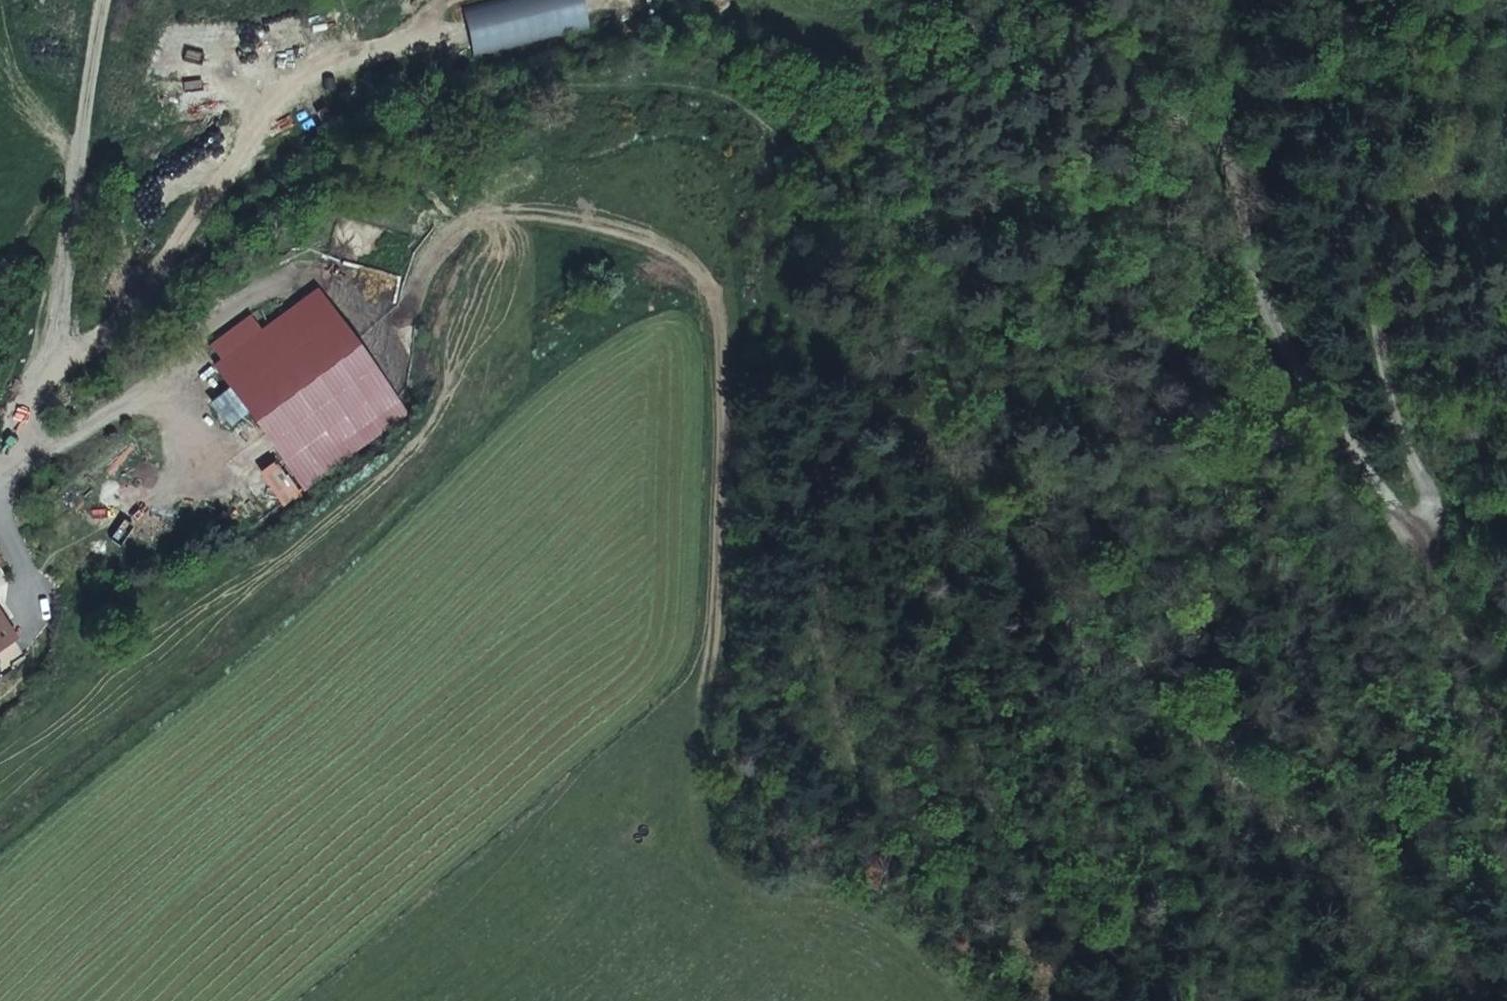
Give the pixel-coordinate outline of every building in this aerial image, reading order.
[(309,288),(257,327),(208,364),(279,460),(380,384),(309,288)] [(5,645),(10,638),(0,623),(0,649),(5,645)]
